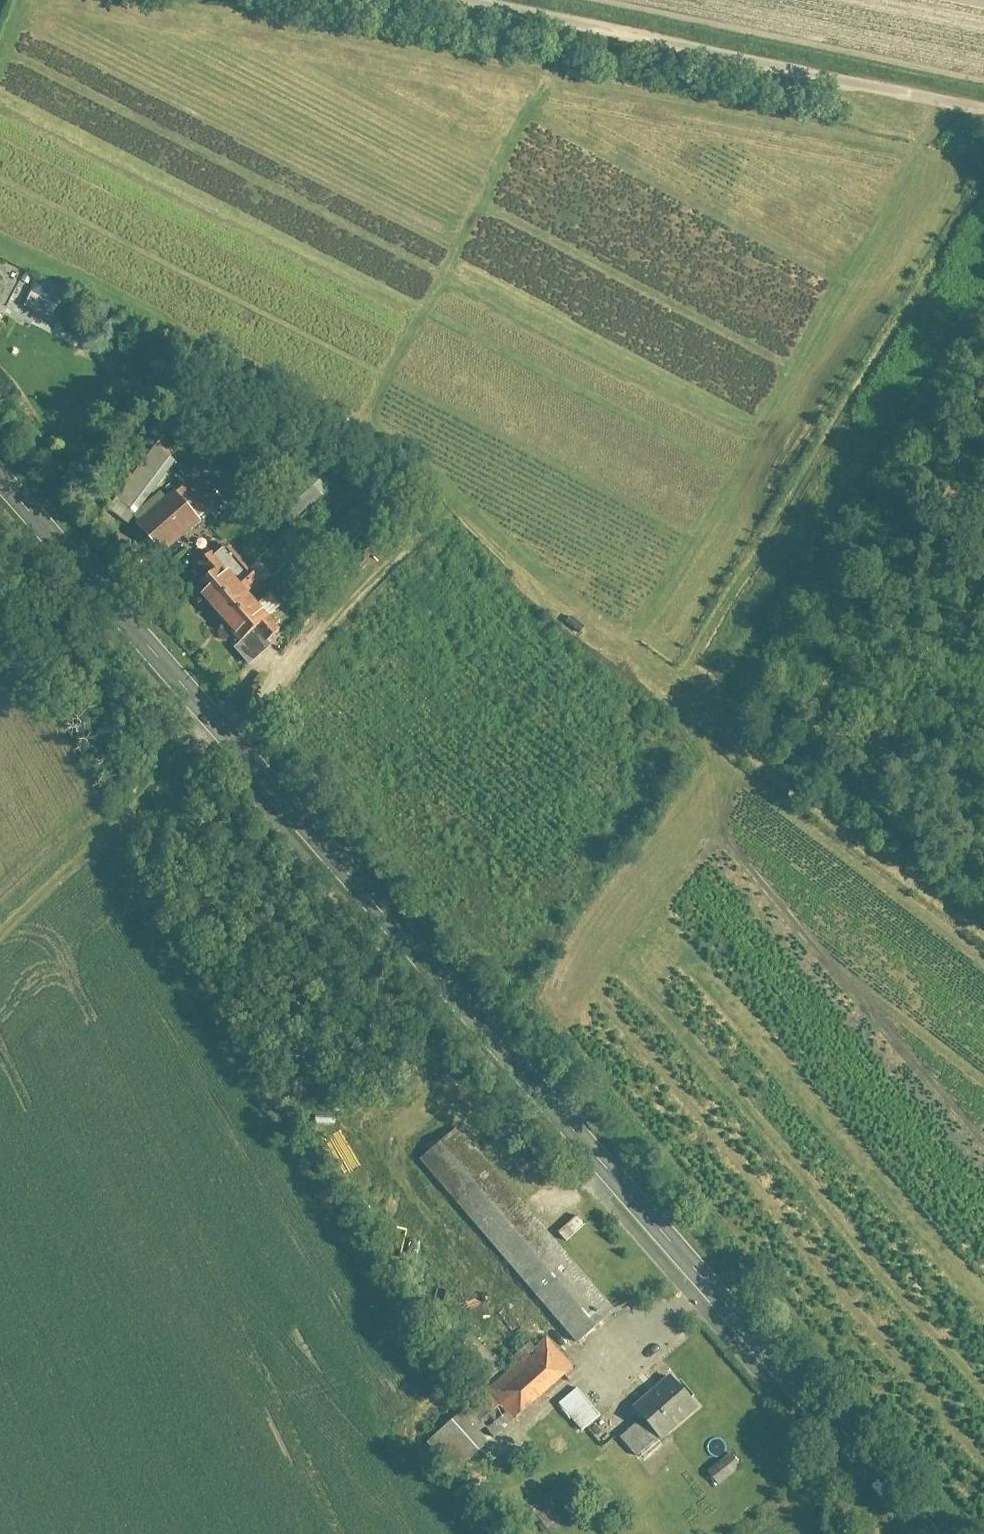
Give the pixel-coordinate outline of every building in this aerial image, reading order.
[(75,294),(44,278),(29,308),(60,323),(75,294)] [(190,484),(137,530),(160,556),(212,510),(190,484)] [(267,642),(279,632),(246,595),(260,583),(248,569),(235,581),(211,554),(198,565),(210,578),(195,591),(242,643),(256,630),(267,642)] [(605,1312),(455,1135),(419,1165),(569,1342),(605,1312)] [(477,1268),(481,1259),(460,1252),(457,1261),(477,1268)] [(482,1329),(454,1347),(475,1382),(504,1365),(482,1329)] [(437,1442),(463,1471),(575,1373),(547,1342),(533,1355),(528,1349),(512,1364),(518,1371),(437,1442)] [(617,1445),(632,1462),(695,1409),(671,1381),(634,1413),(642,1423),(619,1443),(617,1445)] [(598,1419),(579,1394),(560,1409),(579,1434),(598,1419)] [(731,1460),(710,1477),(721,1490),(742,1473),(731,1460)]
